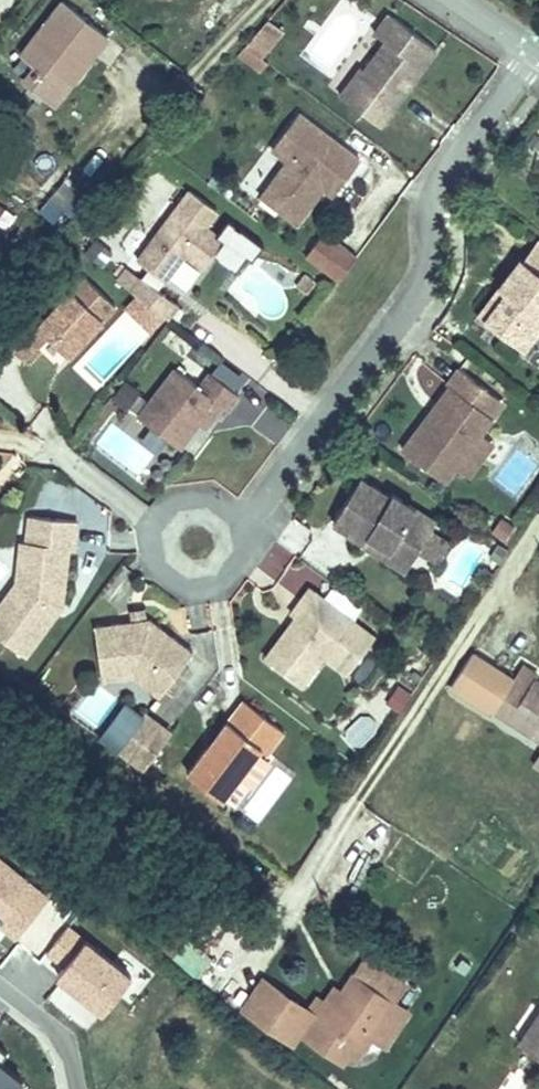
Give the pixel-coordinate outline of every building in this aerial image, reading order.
[(27,68),(13,85),(44,110),(68,82),(62,77),(76,61),(80,65),(105,36),(62,0),(16,57),(27,68)] [(407,84),(434,49),(387,13),(372,33),(383,41),(361,70),(365,74),(345,100),(377,124),(402,91),(397,88),(403,80),(407,84)] [(267,65),(245,48),(235,58),(236,59),(259,75),(267,65)] [(361,70),(357,67),(336,94),(345,100),(365,74),(361,70)] [(402,91),(407,84),(403,80),(397,88),(402,91)] [(332,195),(359,160),(297,113),(271,149),(287,161),(272,181),(281,188),(286,200),(279,210),(295,223),(317,195),(312,192),(318,184),(322,188),(332,195)] [(63,177),(45,199),(59,211),(77,187),(63,177)] [(260,196),(279,210),(286,200),(281,188),(272,181),(260,196)] [(318,184),(312,192),(317,195),(322,188),(318,184)] [(207,223),(219,208),(192,187),(139,256),(151,266),(134,288),(169,314),(179,301),(159,287),(187,250),(205,264),(214,252),(238,270),(250,255),(254,258),(266,243),(231,216),(219,232),(207,223)] [(356,255),(323,230),(304,254),(337,279),(356,255)] [(519,261),(538,276),(538,244),(534,240),(519,261)] [(519,261),(498,288),(504,293),(484,320),(522,349),(538,328),(538,276),(519,261)] [(307,291),(315,280),(304,272),(296,283),(307,291)] [(38,327),(26,315),(2,340),(24,360),(47,336),(69,356),(89,335),(85,332),(92,324),(95,328),(115,308),(84,278),(38,327)] [(504,293),(498,288),(477,315),(484,320),(504,293)] [(85,332),(89,335),(95,328),(92,324),(85,332)] [(161,341),(183,359),(195,345),(172,327),(161,341)] [(198,422),(215,400),(222,405),(226,409),(239,394),(210,372),(199,386),(174,367),(138,415),(179,446),(198,422)] [(429,412),(400,451),(442,483),(453,468),(479,434),(490,419),(486,415),(497,401),(457,371),(445,387),(447,389),(434,407),(429,412)] [(127,407),(141,391),(126,378),(112,394),(127,407)] [(205,427),(222,405),(215,400),(198,422),(205,427)] [(479,434),(453,468),(466,478),(492,444),(479,434)] [(409,565),(434,524),(391,498),(389,501),(359,482),(332,526),(362,544),(366,538),(409,565)] [(77,520),(30,514),(27,541),(22,540),(17,581),(22,585),(0,614),(15,624),(5,638),(25,653),(54,614),(50,611),(56,603),(62,604),(69,547),(74,547),(77,520)] [(293,515),(255,571),(276,585),(315,530),(293,515)] [(362,544),(360,547),(403,574),(409,565),(366,538),(362,544)] [(17,581),(0,604),(0,634),(5,638),(15,624),(0,614),(22,585),(17,581)] [(373,636),(308,588),(289,613),(294,616),(299,620),(292,629),(288,625),(264,657),(292,678),(307,659),(315,666),(322,656),(345,673),(373,636)] [(62,604),(56,603),(50,611),(54,614),(62,604)] [(148,615),(94,622),(100,665),(136,660),(166,682),(192,648),(148,615)] [(299,620),(294,616),(288,625),(292,629),(299,620)] [(315,666),(307,659),(292,678),(301,685),(315,666)] [(136,660),(100,665),(101,676),(133,671),(159,691),(166,682),(136,660)] [(488,703),(538,738),(538,680),(528,673),(523,681),(509,672),(488,703)] [(393,684),(386,704),(404,711),(411,690),(393,684)] [(142,764),(169,729),(124,696),(98,731),(142,764)] [(264,756),(281,734),(240,702),(209,742),(213,745),(208,752),(204,749),(184,774),(219,801),(258,751),(264,756)] [(344,729),(357,746),(379,729),(366,712),(344,729)] [(208,752),(213,745),(209,742),(204,749),(208,752)] [(15,937),(50,893),(0,853),(0,925),(15,937)] [(195,977),(213,956),(167,917),(149,937),(195,977)] [(121,977),(59,928),(39,954),(56,968),(49,977),(94,1012),(121,977)] [(306,1001),(291,1023),(323,1046),(330,1036),(348,1047),(365,1021),(389,988),(391,986),(376,975),(386,962),(363,946),(330,994),(323,1004),(327,1007),(323,1012),(306,1001)] [(376,975),(391,986),(401,972),(386,962),(376,975)] [(236,1000),(270,1024),(293,992),(260,969),(236,1000)] [(316,984),(306,1001),(323,1012),(327,1007),(323,1004),(330,994),(316,984)] [(389,988),(365,1021),(385,1035),(410,1002),(389,988)] [(293,992),(270,1024),(283,1033),(291,1023),(306,1001),(293,992)] [(532,1025),(518,1044),(538,1059),(538,1030),(532,1025)] [(12,1083),(0,1074),(0,1088),(8,1088),(12,1083)]
